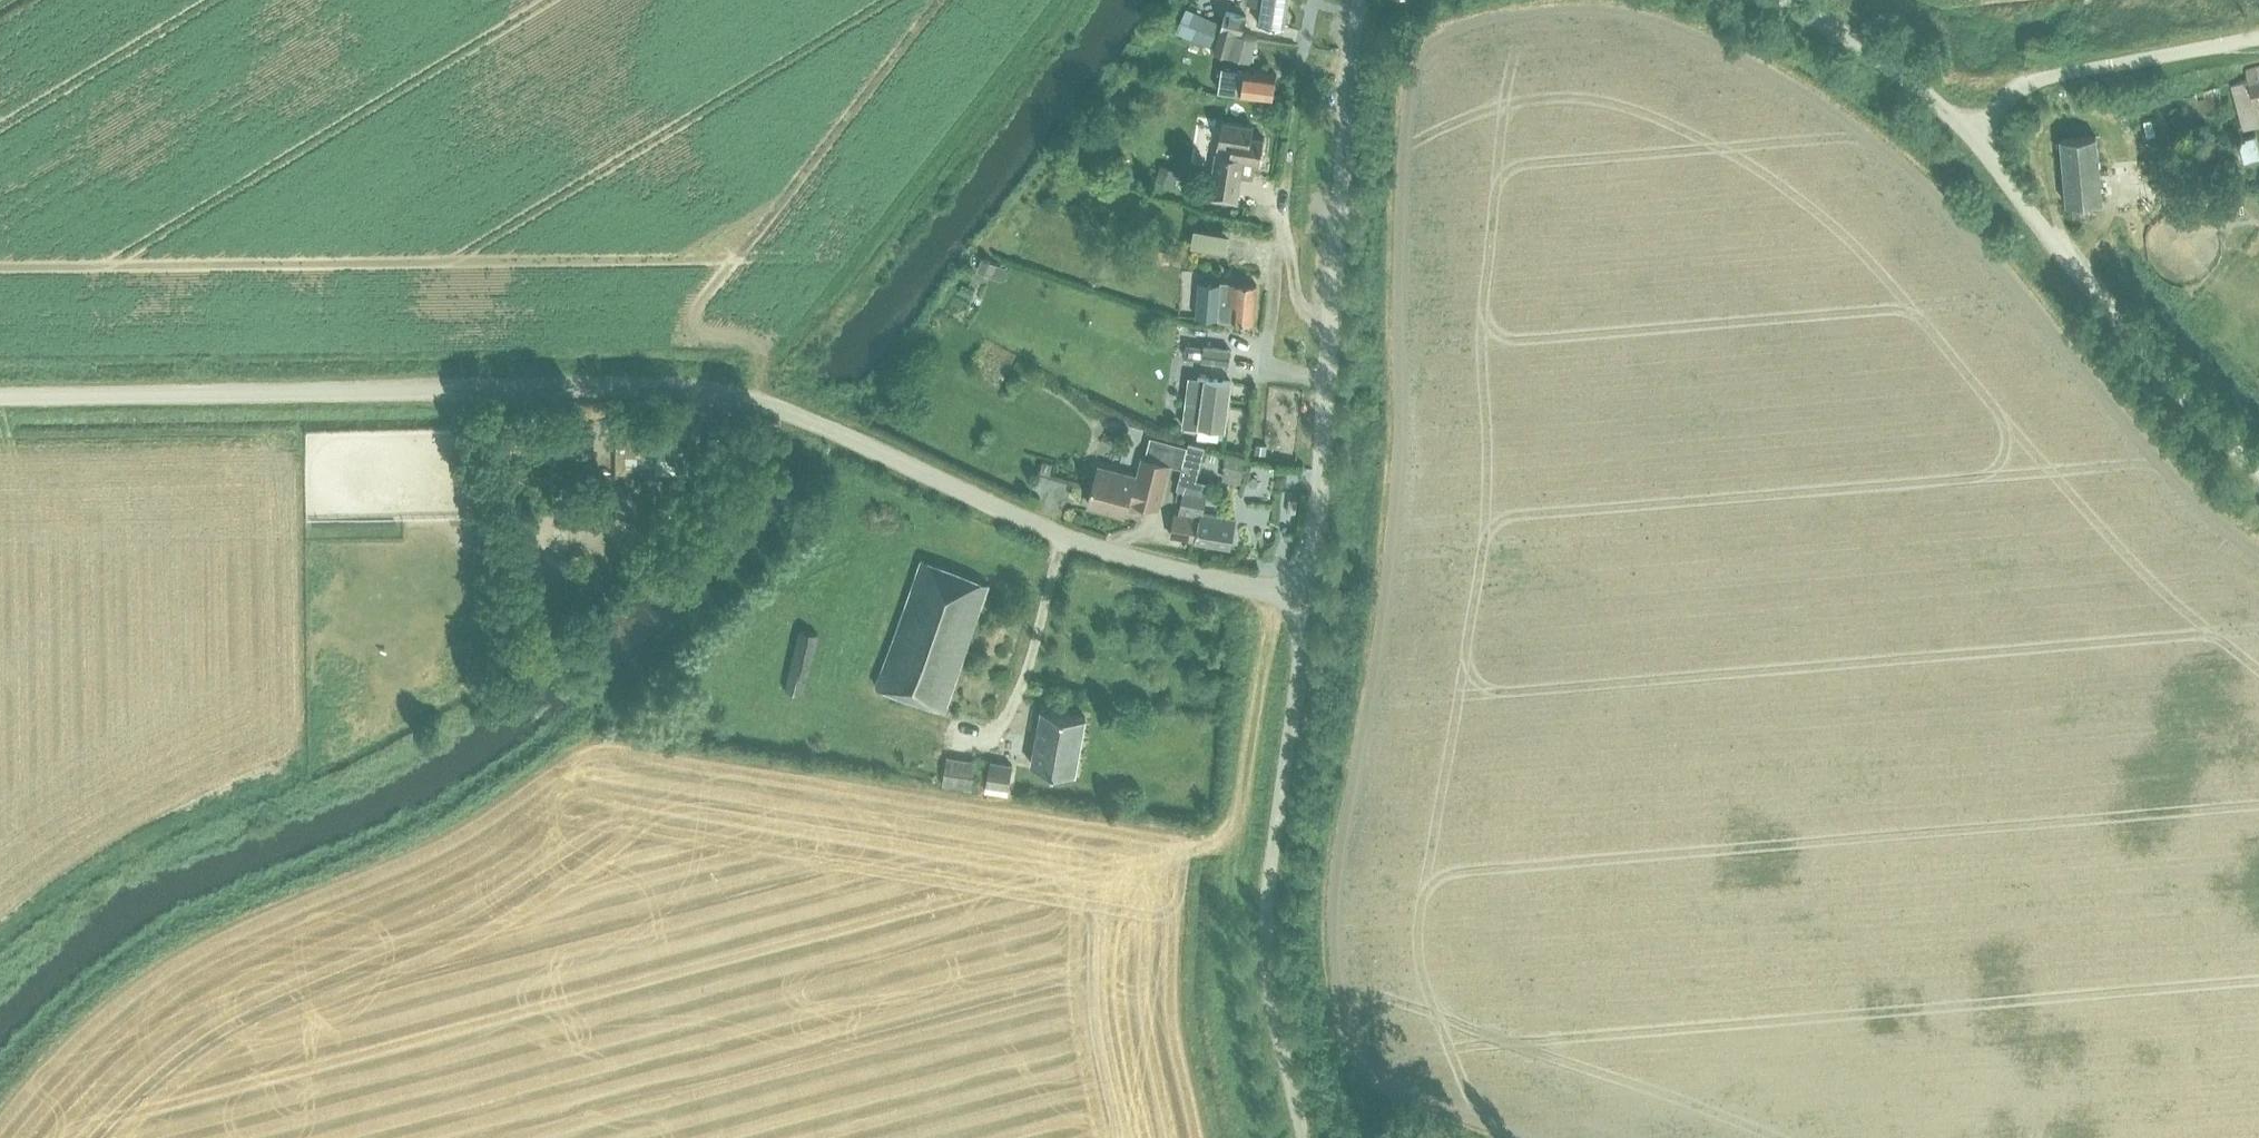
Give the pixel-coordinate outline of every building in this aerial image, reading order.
[(1195,1),(1204,11),(1208,7),(1206,4),(1210,0),(1196,0),(1195,1)] [(1247,3),(1262,5),(1259,23),(1284,27),(1288,0),(1248,0),(1247,3)] [(1208,15),(1187,4),(1175,29),(1215,48),(1219,34),(1202,26),(1208,15)] [(1215,48),(1215,51),(1230,55),(1236,32),(1244,34),(1248,17),(1225,11),(1219,34),(1215,48)] [(1230,55),(1251,61),(1257,38),(1236,32),(1230,55)] [(2232,84),(2238,107),(2258,101),(2258,64),(2247,67),(2250,78),(2232,84)] [(1223,66),(1219,90),(1242,93),(1274,98),(1277,74),(1245,69),(1223,66)] [(2219,92),(2180,98),(2183,119),(2223,112),(2219,92)] [(2170,104),(2156,107),(2164,142),(2178,139),(2170,104)] [(1259,105),(1257,116),(1274,119),(1276,108),(1259,105)] [(1253,125),(1223,120),(1211,196),(1237,200),(1241,176),(1254,178),(1257,159),(1261,160),(1265,138),(1252,136),(1253,125)] [(2096,136),(2060,138),(2064,203),(2071,203),(2072,220),(2089,218),(2088,204),(2101,203),(2096,136)] [(2258,157),(2258,145),(2256,136),(2239,142),(2246,162),(2258,157)] [(1163,166),(1158,180),(1174,186),(1179,172),(1163,166)] [(1190,240),(1226,247),(1229,228),(1193,221),(1190,240)] [(1171,249),(1159,245),(1156,255),(1168,259),(1171,249)] [(995,269),(996,265),(984,259),(983,263),(981,268),(987,270),(993,273),(995,269)] [(1218,319),(1254,322),(1257,284),(1231,282),(1231,283),(1200,281),(1197,317),(1218,318),(1218,319)] [(1205,347),(1205,345),(1195,344),(1187,343),(1186,350),(1185,357),(1193,358),(1203,359),(1205,347)] [(1205,347),(1203,359),(1219,361),(1230,362),(1231,350),(1221,349),(1205,347)] [(1231,381),(1199,376),(1197,386),(1195,401),(1187,400),(1184,426),(1200,428),(1200,423),(1226,427),(1231,381)] [(747,437),(747,434),(749,424),(734,422),(732,435),(743,437),(747,437)] [(684,432),(623,430),(623,459),(674,460),(673,466),(688,466),(689,435),(687,435),(687,430),(684,430),(684,432)] [(1099,467),(1089,503),(1126,513),(1130,499),(1157,506),(1169,463),(1170,457),(1174,442),(1157,438),(1154,448),(1151,459),(1146,457),(1145,457),(1140,478),(1099,467)] [(1177,488),(1184,489),(1180,513),(1199,516),(1195,539),(1230,545),(1235,517),(1206,512),(1209,492),(1210,483),(1192,480),(1194,472),(1194,470),(1196,462),(1201,463),(1206,445),(1201,444),(1190,441),(1188,446),(1183,467),(1182,469),(1177,488)] [(1257,443),(1256,452),(1264,453),(1267,453),(1268,444),(1265,444),(1257,443)] [(1228,457),(1225,473),(1242,477),(1246,461),(1228,457)] [(1053,464),(1043,461),(1040,470),(1051,473),(1053,464)] [(585,486),(568,486),(568,500),(585,500),(585,486)] [(451,507),(451,498),(418,497),(418,506),(451,507)] [(678,507),(654,507),(654,535),(664,535),(678,535),(678,518),(678,507)] [(1199,516),(1180,513),(1176,512),(1172,535),(1195,539),(1199,516)] [(945,709),(991,585),(924,559),(877,684),(945,709)] [(803,694),(814,646),(817,633),(800,629),(787,690),(803,694)] [(1084,718),(1042,711),(1033,765),(1075,772),(1084,718)] [(973,788),(977,761),(948,756),(944,784),(973,788)] [(1009,794),(1013,766),(991,762),(986,791),(1009,794)]
